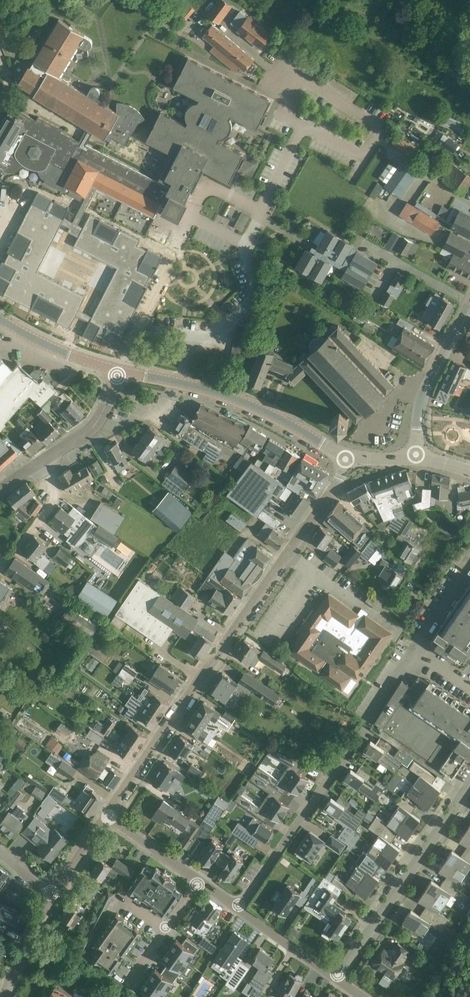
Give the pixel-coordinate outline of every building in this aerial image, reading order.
[(207,15),(219,24),(232,6),(224,0),(217,0),(207,15)] [(184,23),(196,10),(189,5),(178,18),(184,23)] [(260,47),(271,34),(256,23),(257,22),(255,20),(254,22),(249,17),(238,30),(260,47)] [(29,67),(19,84),(35,93),(34,95),(87,127),(79,143),(85,146),(86,144),(88,140),(89,139),(90,137),(93,131),(105,138),(107,134),(124,144),(125,145),(136,127),(139,123),(145,119),(143,117),(142,116),(142,115),(141,114),(140,113),(139,112),(138,111),(138,110),(137,110),(136,109),(135,109),(134,108),(134,107),(133,107),(132,107),(131,106),(130,106),(129,105),(128,105),(127,104),(126,104),(125,104),(124,104),(123,103),(122,103),(121,103),(120,103),(119,103),(118,103),(117,103),(117,113),(96,100),(100,95),(100,94),(100,93),(100,92),(100,91),(100,90),(100,89),(99,89),(99,88),(98,88),(98,87),(97,87),(96,87),(95,87),(94,87),(93,87),(92,87),(92,88),(91,88),(91,89),(90,89),(87,94),(59,77),(79,44),(84,47),(84,48),(85,48),(86,48),(87,48),(88,48),(89,48),(90,48),(90,47),(91,47),(91,46),(92,46),(92,45),(92,44),(92,43),(92,42),(92,41),(92,40),(91,40),(91,39),(90,39),(90,38),(85,35),(85,34),(59,19),(30,67),(29,67)] [(214,45),(210,50),(235,71),(239,67),(244,71),(254,59),(213,24),(203,36),(214,45)] [(158,119),(147,140),(173,154),(159,182),(169,187),(164,196),(165,197),(160,207),(164,209),(163,211),(178,219),(186,204),(185,203),(191,191),(193,192),(204,170),(229,183),(236,169),(239,170),(244,160),(242,159),(244,154),(218,141),(220,138),(221,138),(222,138),(223,138),(223,137),(224,137),(225,137),(226,136),(227,136),(227,135),(228,135),(228,134),(229,133),(230,132),(230,131),(231,130),(231,129),(231,128),(231,127),(232,127),(232,126),(232,125),(231,124),(231,123),(231,122),(231,121),(230,120),(230,119),(231,116),(257,129),(259,124),(262,126),(267,115),(264,114),(271,100),(232,80),(231,81),(227,79),(227,78),(188,58),(188,59),(183,69),(175,86),(200,99),(199,103),(198,103),(197,103),(196,103),(195,103),(194,103),(194,104),(193,104),(192,105),(191,105),(191,106),(190,106),(190,107),(189,107),(189,108),(188,109),(188,110),(187,110),(187,111),(187,112),(187,113),(186,114),(186,115),(186,116),(187,117),(187,118),(187,119),(187,120),(188,121),(188,122),(189,122),(187,125),(161,112),(160,115),(158,119)] [(5,170),(6,171),(7,171),(8,171),(8,172),(9,172),(10,172),(11,172),(12,172),(13,172),(14,172),(14,171),(15,171),(16,171),(17,171),(17,170),(18,170),(19,169),(20,169),(20,168),(21,168),(21,167),(22,167),(22,166),(23,166),(23,165),(24,164),(26,166),(29,167),(32,168),(34,169),(38,170),(38,171),(38,172),(39,173),(39,174),(39,175),(40,175),(40,176),(41,176),(41,177),(42,178),(43,179),(44,179),(45,180),(44,182),(61,190),(81,200),(74,221),(68,218),(72,207),(39,193),(0,282),(0,293),(78,330),(84,316),(99,323),(92,338),(102,343),(106,337),(126,348),(166,255),(141,244),(144,236),(93,211),(86,227),(81,223),(96,187),(155,217),(160,207),(165,197),(164,196),(169,187),(159,182),(86,144),(85,146),(79,143),(59,133),(62,128),(38,116),(36,121),(28,117),(12,107),(0,127),(0,178),(5,170)] [(414,159),(420,151),(415,147),(416,146),(410,142),(409,143),(397,134),(391,142),(414,159)] [(438,143),(453,153),(459,143),(444,134),(438,143)] [(401,197),(416,176),(409,172),(412,168),(394,155),(379,177),(387,182),(384,186),(401,197)] [(442,180),(463,195),(469,184),(469,176),(453,164),(442,180)] [(374,199),(379,191),(375,188),(370,196),(374,199)] [(407,201),(399,214),(432,234),(439,222),(407,201)] [(451,228),(469,237),(469,215),(460,210),(451,228)] [(247,224),(250,217),(241,212),(237,220),(247,224)] [(352,244),(328,230),(326,233),(321,230),(313,240),(319,245),(314,254),(307,249),(297,265),(321,280),(326,272),(331,275),(338,265),(346,270),(343,275),(362,286),(376,262),(357,251),(354,256),(347,252),(352,244)] [(443,247),(453,253),(467,260),(469,257),(469,241),(451,231),(443,247)] [(393,252),(402,236),(395,232),(385,248),(393,252)] [(397,249),(406,254),(413,241),(404,236),(397,249)] [(443,247),(440,253),(451,258),(448,266),(469,278),(469,262),(467,260),(453,253),(443,247)] [(399,288),(399,287),(406,276),(399,271),(391,283),(399,288)] [(300,275),(295,272),(291,278),(296,281),(300,275)] [(388,307),(388,306),(395,294),(387,290),(380,302),(388,307)] [(443,297),(436,293),(434,296),(432,295),(427,304),(429,305),(422,316),(429,321),(440,328),(454,303),(443,297)] [(247,320),(259,322),(260,316),(248,314),(247,320)] [(401,324),(405,327),(392,347),(422,366),(435,346),(410,330),(411,329),(411,330),(414,325),(404,319),(401,324)] [(246,325),(250,326),(258,328),(259,322),(247,320),(246,325)] [(366,321),(362,327),(371,333),(376,327),(366,321)] [(250,326),(246,325),(238,324),(237,330),(249,332),(250,326)] [(296,365),(287,374),(286,375),(294,384),(309,370),(346,410),(342,414),(340,411),(331,420),(340,430),(349,421),(347,419),(351,415),(357,421),(365,413),(366,414),(386,394),(395,385),(348,335),(349,333),(345,328),(343,330),(338,325),(337,327),(336,326),(335,326),(334,325),(333,325),(332,326),(331,326),(330,327),(330,328),(329,328),(329,329),(329,330),(329,331),(330,332),(330,333),(329,333),(325,337),(324,336),(323,335),(322,335),(320,334),(319,334),(317,334),(316,335),(315,335),(313,336),(312,337),(311,339),(311,340),(310,341),(310,343),(310,344),(311,346),(311,347),(312,348),(313,349),(309,353),(308,354),(307,353),(306,353),(306,352),(305,352),(304,352),(303,353),(302,353),(302,354),(301,354),(301,355),(301,356),(301,357),(301,358),(301,359),(302,360),(300,361),(296,365)] [(247,338),(249,332),(237,330),(235,336),(247,338)] [(246,344),(247,338),(235,336),(234,341),(246,344)] [(245,350),(246,344),(234,341),(233,347),(245,350)] [(243,356),(245,350),(233,347),(231,353),(243,356)] [(287,374),(296,365),(273,356),(275,353),(261,347),(247,381),(261,387),(269,367),(287,374)] [(0,358),(0,429),(5,423),(4,423),(29,394),(40,404),(48,397),(55,390),(38,375),(34,379),(18,364),(12,369),(0,358)] [(467,368),(454,361),(436,398),(446,402),(451,392),(459,396),(463,388),(458,386),(463,376),(469,379),(469,369),(467,368)] [(49,405),(52,402),(48,397),(40,404),(39,405),(47,412),(51,408),(49,405)] [(68,404),(62,398),(52,408),(59,415),(59,414),(64,419),(66,417),(73,423),(78,418),(79,418),(81,416),(81,415),(83,413),(71,402),(68,404)] [(244,455),(249,447),(238,441),(247,426),(202,403),(193,419),(192,422),(213,433),(212,435),(234,448),(244,455)] [(47,412),(39,405),(42,409),(37,414),(42,418),(34,426),(38,430),(37,431),(48,443),(59,432),(49,421),(52,418),(46,412),(47,412)] [(210,437),(190,424),(193,419),(185,414),(173,431),(182,437),(183,436),(207,451),(204,457),(213,463),(221,450),(207,441),(210,437)] [(18,417),(14,421),(20,428),(25,424),(18,417)] [(250,426),(242,440),(258,450),(260,449),(268,436),(250,426)] [(30,431),(27,427),(18,434),(22,438),(19,441),(30,453),(35,448),(36,449),(41,444),(40,443),(42,442),(31,430),(30,431)] [(158,450),(168,457),(170,455),(161,448),(167,439),(150,427),(142,438),(155,447),(158,450)] [(0,436),(0,469),(17,453),(18,453),(22,449),(22,448),(6,436),(3,439),(0,436)] [(146,459),(155,447),(142,438),(133,450),(146,459)] [(255,462),(270,472),(285,447),(270,438),(263,449),(267,452),(264,457),(262,460),(258,457),(255,462)] [(114,463),(119,472),(130,465),(128,462),(125,456),(125,455),(123,450),(122,450),(117,442),(114,444),(114,443),(110,445),(110,446),(106,449),(110,456),(107,458),(111,464),(114,463)] [(291,478),(303,458),(302,458),(295,471),(292,469),(300,455),(286,448),(278,464),(271,472),(281,479),(286,482),(289,477),(291,478)] [(158,450),(155,454),(165,462),(168,457),(158,450)] [(243,473),(252,461),(251,462),(241,455),(234,466),(243,473)] [(289,477),(286,482),(288,483),(296,489),(303,494),(307,488),(317,494),(321,488),(312,483),(311,486),(309,485),(310,482),(307,480),(316,466),(303,458),(291,478),(289,477)] [(103,469),(97,460),(90,464),(95,473),(103,469)] [(255,463),(252,461),(243,473),(227,493),(258,516),(266,523),(267,522),(276,529),(280,523),(262,509),(269,499),(283,509),(284,507),(299,517),(311,500),(303,494),(296,489),(288,483),(286,482),(281,479),(271,472),(270,473),(269,472),(270,472),(255,462),(255,463)] [(168,475),(184,487),(193,475),(176,464),(168,475)] [(71,468),(60,475),(69,492),(77,488),(79,492),(84,489),(82,485),(83,484),(84,486),(87,484),(87,482),(94,478),(87,466),(74,474),(71,468)] [(312,483),(321,488),(329,476),(328,473),(316,466),(307,480),(310,482),(309,485),(311,486),(312,483)] [(391,482),(394,482),(399,499),(401,498),(412,494),(416,493),(416,484),(412,485),(406,469),(388,475),(391,482)] [(435,505),(435,496),(448,499),(449,477),(433,473),(431,505),(435,505)] [(399,499),(394,482),(391,482),(388,475),(369,482),(365,483),(378,508),(384,521),(385,522),(390,520),(402,515),(405,514),(402,505),(402,504),(401,498),(399,499)] [(24,520),(27,516),(28,517),(33,512),(36,515),(43,504),(33,495),(36,493),(27,482),(9,497),(18,508),(19,509),(16,513),(24,520)] [(378,508),(365,483),(347,492),(354,505),(358,502),(366,514),(378,508)] [(466,492),(465,485),(458,486),(459,494),(461,505),(462,505),(463,508),(467,507),(467,508),(469,510),(469,491),(466,492)] [(105,486),(102,491),(108,495),(111,490),(105,486)] [(169,491),(155,507),(153,510),(177,531),(193,512),(169,491)] [(117,497),(112,505),(117,508),(123,499),(120,497),(119,498),(117,497)] [(100,501),(90,517),(115,532),(125,516),(100,501)] [(338,501),(323,521),(333,530),(337,527),(352,540),(351,542),(359,548),(371,531),(364,525),(365,524),(338,501)] [(199,517),(201,514),(205,510),(200,506),(194,513),(199,517)] [(94,523),(73,507),(68,513),(62,508),(52,520),(55,522),(53,525),(63,533),(64,533),(69,537),(66,540),(75,546),(78,545),(81,543),(84,541),(85,538),(86,536),(87,534),(87,532),(94,523)] [(388,525),(389,527),(399,533),(395,540),(404,545),(398,554),(410,561),(415,564),(419,556),(415,554),(419,547),(408,541),(409,540),(405,537),(414,522),(407,517),(406,518),(402,515),(390,520),(391,522),(388,525)] [(382,530),(388,525),(391,522),(390,520),(385,522),(384,521),(376,525),(382,530)] [(266,523),(263,528),(258,533),(278,548),(286,537),(275,529),(276,529),(267,522),(266,523)] [(98,525),(92,534),(112,547),(118,537),(98,525)] [(335,567),(341,557),(331,549),(334,545),(328,541),(332,535),(320,527),(311,539),(329,553),(324,559),(335,567)] [(51,560),(42,553),(48,546),(34,535),(22,550),(35,560),(34,561),(43,569),(51,560)] [(215,579),(219,582),(221,579),(243,595),(251,583),(252,584),(264,567),(251,557),(259,547),(248,539),(244,544),(234,557),(225,551),(207,576),(214,580),(215,579)] [(363,553),(361,555),(368,561),(377,550),(384,555),(386,552),(372,539),(362,552),(363,553)] [(353,544),(340,559),(350,568),(361,555),(363,553),(362,552),(353,544)] [(60,547),(52,557),(66,567),(67,565),(71,568),(75,562),(72,559),(73,558),(60,547)] [(251,557),(264,567),(265,565),(267,564),(269,562),(268,560),(271,556),(259,547),(251,557)] [(49,581),(16,558),(6,572),(24,584),(28,579),(35,584),(33,586),(41,592),(49,581)] [(394,588),(403,574),(407,567),(399,562),(395,559),(392,565),(383,559),(379,566),(380,567),(375,576),(382,580),(394,588)] [(151,573),(146,580),(157,588),(163,580),(156,574),(155,576),(151,573)] [(214,580),(207,576),(199,588),(211,597),(207,601),(215,607),(217,605),(230,614),(242,598),(219,582),(215,579),(214,580)] [(1,604),(13,586),(0,577),(0,603),(1,604)] [(160,593),(140,579),(110,622),(120,629),(126,620),(162,644),(173,628),(185,637),(189,631),(199,637),(190,650),(201,658),(216,635),(204,627),(207,622),(198,617),(198,618),(160,593)] [(88,580),(76,598),(106,618),(117,600),(88,580)] [(434,636),(438,640),(434,646),(454,660),(456,657),(460,660),(469,646),(469,584),(434,636)] [(179,585),(171,598),(188,609),(196,597),(179,585)] [(357,615),(329,594),(317,611),(313,609),(298,631),(301,633),(294,644),(292,643),(287,650),(320,674),(320,675),(341,690),(353,674),(360,679),(392,633),(367,616),(368,613),(362,608),(357,615)] [(384,603),(370,594),(366,600),(379,610),(384,603)] [(90,638),(92,634),(98,625),(68,606),(60,619),(90,638)] [(244,640),(235,654),(254,667),(259,659),(269,666),(269,665),(281,673),(286,665),(263,650),(262,652),(244,640)] [(76,669),(87,653),(82,649),(71,665),(76,669)] [(44,667),(37,661),(18,689),(25,694),(44,667)] [(123,669),(134,677),(138,672),(126,663),(124,665),(119,661),(113,670),(119,674),(123,669)] [(171,692),(181,678),(161,664),(151,678),(171,692)] [(123,669),(119,674),(130,682),(134,677),(123,669)] [(238,683),(245,688),(251,692),(252,690),(273,704),(279,695),(245,672),(239,681),(238,683)] [(245,688),(238,683),(223,673),(210,692),(226,702),(231,694),(238,699),(245,688)] [(413,758),(441,777),(445,771),(452,776),(464,759),(467,760),(469,756),(469,708),(430,680),(428,683),(418,677),(411,687),(401,680),(374,722),(383,728),(379,734),(408,755),(413,758)] [(271,680),(267,685),(276,691),(280,686),(271,680)] [(101,690),(96,697),(108,704),(112,696),(101,690)] [(135,697),(162,715),(170,704),(150,690),(147,696),(151,699),(147,704),(136,697),(135,697)] [(162,715),(135,697),(124,714),(136,722),(139,717),(154,727),(162,715)] [(223,715),(215,710),(215,709),(203,702),(196,713),(195,712),(192,717),(193,717),(192,719),(199,723),(199,724),(203,727),(202,729),(213,736),(221,725),(228,730),(233,722),(231,721),(236,715),(227,709),(223,715)] [(105,724),(112,729),(116,723),(109,718),(105,724)] [(197,737),(206,743),(208,744),(213,736),(202,729),(203,727),(199,724),(199,723),(192,719),(185,730),(197,737)] [(10,741),(18,729),(8,722),(2,731),(6,733),(3,737),(10,741)] [(61,722),(55,730),(67,737),(72,729),(61,722)] [(124,737),(140,748),(148,736),(128,722),(124,728),(129,731),(124,737)] [(108,735),(112,729),(105,724),(101,731),(108,735)] [(95,734),(91,739),(101,745),(104,739),(95,734)] [(51,736),(45,745),(55,752),(62,743),(51,736)] [(271,741),(263,736),(259,742),(266,748),(271,741)] [(140,748),(124,737),(120,743),(116,740),(112,746),(132,759),(140,748)] [(194,742),(192,745),(180,737),(169,754),(182,762),(191,748),(199,753),(198,754),(206,759),(210,752),(202,747),(202,748),(194,742)] [(395,773),(407,755),(399,749),(394,757),(387,752),(391,747),(379,739),(375,744),(370,740),(363,751),(395,773)] [(303,787),(304,786),(306,784),(305,783),(308,779),(298,772),(303,765),(304,764),(275,748),(272,747),(270,750),(267,753),(268,754),(287,767),(283,773),(303,787)] [(99,775),(104,778),(102,779),(114,787),(122,774),(111,767),(110,768),(105,765),(109,759),(97,750),(90,761),(85,758),(78,769),(95,780),(99,775)] [(51,753),(46,761),(51,764),(56,768),(56,769),(70,778),(77,769),(62,759),(62,760),(57,756),(51,753)] [(408,767),(413,758),(408,755),(402,763),(408,767)] [(163,762),(151,780),(166,790),(174,779),(178,782),(183,775),(163,762)] [(413,785),(434,799),(441,789),(432,784),(436,778),(413,762),(409,769),(420,776),(413,785)] [(192,763),(187,771),(197,777),(202,770),(192,763)] [(278,780),(259,766),(258,766),(254,772),(254,773),(283,793),(284,792),(287,787),(288,787),(297,794),(298,794),(300,790),(301,790),(302,790),(303,787),(283,773),(278,780)] [(372,776),(359,767),(355,772),(350,769),(343,780),(375,801),(386,786),(378,780),(375,785),(368,781),(372,776)] [(284,814),(285,813),(286,811),(289,806),(279,799),(283,793),(254,773),(254,772),(249,779),(269,793),(264,800),(265,800),(284,814)] [(395,785),(390,781),(386,786),(391,790),(395,785)] [(34,791),(44,798),(49,791),(39,784),(34,791)] [(83,790),(90,794),(80,808),(93,817),(105,799),(93,791),(94,789),(87,784),(83,790)] [(400,798),(415,808),(419,803),(427,809),(434,799),(413,785),(407,794),(404,792),(400,798)] [(54,797),(63,803),(67,796),(58,790),(54,797)] [(259,807),(241,794),(240,794),(239,793),(234,800),(264,821),(264,820),(268,814),(269,815),(278,822),(279,821),(281,817),(282,818),(284,814),(265,800),(264,800),(259,807)] [(14,795),(8,803),(13,808),(20,799),(14,795)] [(351,804),(349,802),(339,796),(336,801),(331,798),(323,808),(333,815),(331,818),(335,820),(337,817),(355,830),(366,814),(358,808),(354,813),(348,809),(351,804)] [(351,804),(355,807),(358,802),(352,798),(349,802),(351,804)] [(393,814),(413,829),(420,819),(411,813),(415,808),(400,798),(396,804),(399,805),(393,814)] [(190,819),(164,801),(152,817),(160,822),(164,817),(183,829),(187,823),(193,827),(188,835),(187,834),(181,844),(186,848),(186,847),(189,849),(189,850),(196,854),(204,842),(203,841),(213,826),(203,820),(200,825),(190,819)] [(12,813),(10,812),(0,825),(0,826),(7,832),(6,833),(11,837),(13,835),(14,836),(24,822),(23,822),(28,816),(23,812),(25,809),(18,804),(14,809),(12,813)] [(213,826),(223,811),(213,804),(203,820),(213,826)] [(372,822),(394,838),(398,832),(407,838),(413,829),(393,814),(387,823),(376,816),(372,822)] [(36,817),(23,832),(40,846),(38,849),(51,859),(68,840),(55,829),(53,831),(36,817)] [(273,831),(253,818),(246,827),(238,822),(232,831),(254,847),(258,840),(257,840),(259,838),(266,842),(273,831)] [(372,844),(393,858),(399,849),(391,843),(394,838),(372,822),(368,828),(379,835),(372,844)] [(466,830),(459,840),(468,846),(464,851),(469,855),(469,833),(466,830)] [(324,842),(310,832),(296,852),(298,853),(296,855),(302,859),(303,857),(310,862),(324,842)] [(331,834),(325,843),(340,854),(346,844),(331,834)] [(220,850),(223,847),(212,839),(206,848),(204,846),(198,855),(200,856),(199,858),(208,864),(211,860),(219,865),(226,854),(220,850)] [(381,864),(381,865),(386,868),(393,858),(372,844),(366,853),(363,851),(359,857),(378,870),(381,864)] [(464,851),(460,857),(452,851),(445,860),(466,874),(469,868),(469,855),(464,851)] [(243,861),(233,854),(230,857),(226,854),(219,865),(225,869),(221,874),(230,880),(231,878),(234,880),(240,872),(237,870),(243,861)] [(372,888),(379,879),(374,875),(378,870),(359,857),(355,863),(358,865),(352,874),(372,888)] [(135,871),(116,858),(111,865),(100,858),(90,873),(102,881),(107,873),(114,878),(118,872),(129,879),(135,871)] [(466,874),(445,860),(439,870),(447,876),(444,881),(458,891),(462,885),(459,883),(466,874)] [(154,871),(144,864),(140,870),(140,871),(128,888),(134,893),(135,892),(144,899),(144,898),(151,903),(151,904),(160,910),(159,911),(166,915),(178,898),(179,898),(183,892),(174,885),(176,882),(170,877),(163,871),(162,872),(156,867),(154,871)] [(372,888),(352,874),(346,883),(330,872),(325,878),(353,897),(357,892),(366,898),(372,888)] [(458,891),(444,881),(440,886),(431,880),(425,890),(445,904),(451,895),(454,897),(458,891)] [(98,889),(87,882),(80,893),(91,900),(98,889)] [(344,911),(332,903),(337,895),(320,883),(304,905),(311,910),(314,906),(325,913),(332,917),(323,930),(324,931),(322,935),(328,939),(331,935),(337,940),(351,919),(342,913),(344,911)] [(300,893),(288,884),(272,907),(286,916),(295,902),(301,906),(309,895),(302,890),(300,893)] [(445,904),(425,890),(418,899),(427,905),(423,911),(457,934),(457,933),(446,926),(450,920),(439,913),(445,904)] [(206,918),(213,923),(219,916),(217,915),(222,908),(208,898),(199,912),(195,909),(188,918),(200,927),(206,918)] [(71,929),(74,925),(85,909),(72,900),(61,916),(68,921),(65,925),(71,929)] [(1,907),(1,908),(0,908),(0,930),(2,932),(5,926),(11,929),(17,917),(8,912),(9,911),(1,907)] [(93,921),(98,924),(104,912),(99,909),(93,921)] [(431,925),(441,932),(438,935),(451,944),(457,934),(423,911),(419,916),(411,910),(402,922),(406,925),(404,928),(417,936),(419,934),(423,937),(431,925)] [(135,927),(122,918),(123,918),(116,913),(94,944),(99,947),(92,957),(98,962),(99,961),(106,967),(112,972),(122,959),(121,958),(125,953),(125,954),(142,931),(135,927)] [(292,928),(288,933),(295,938),(299,932),(292,928)] [(231,974),(242,958),(237,955),(247,940),(235,931),(215,959),(226,966),(224,970),(231,974)] [(203,936),(198,943),(213,954),(219,947),(203,936)] [(169,949),(188,963),(195,953),(195,952),(198,947),(186,938),(182,944),(177,940),(169,949)] [(391,950),(388,950),(387,952),(384,949),(373,965),(393,978),(395,976),(399,979),(406,969),(402,966),(404,963),(402,962),(409,952),(397,943),(392,951),(391,950)] [(254,975),(266,983),(273,973),(267,968),(274,958),(260,948),(252,960),(261,966),(254,975)] [(164,968),(177,977),(180,972),(181,973),(188,963),(169,949),(162,959),(168,963),(164,968)] [(249,967),(241,962),(226,983),(234,989),(249,967)] [(148,979),(167,992),(174,982),(173,982),(177,977),(164,968),(161,973),(155,969),(148,979)] [(290,974),(285,981),(282,979),(274,994),(279,996),(286,996),(289,991),(295,994),(302,980),(301,980),(303,978),(302,976),(298,974),(297,975),(296,977),(290,974)] [(261,991),(266,983),(254,975),(249,983),(261,991)] [(167,992),(148,979),(141,989),(147,992),(144,996),(164,996),(167,992)] [(56,984),(55,987),(52,987),(50,991),(51,994),(51,995),(53,995),(52,996),(87,996),(75,991),(74,993),(56,984)]
